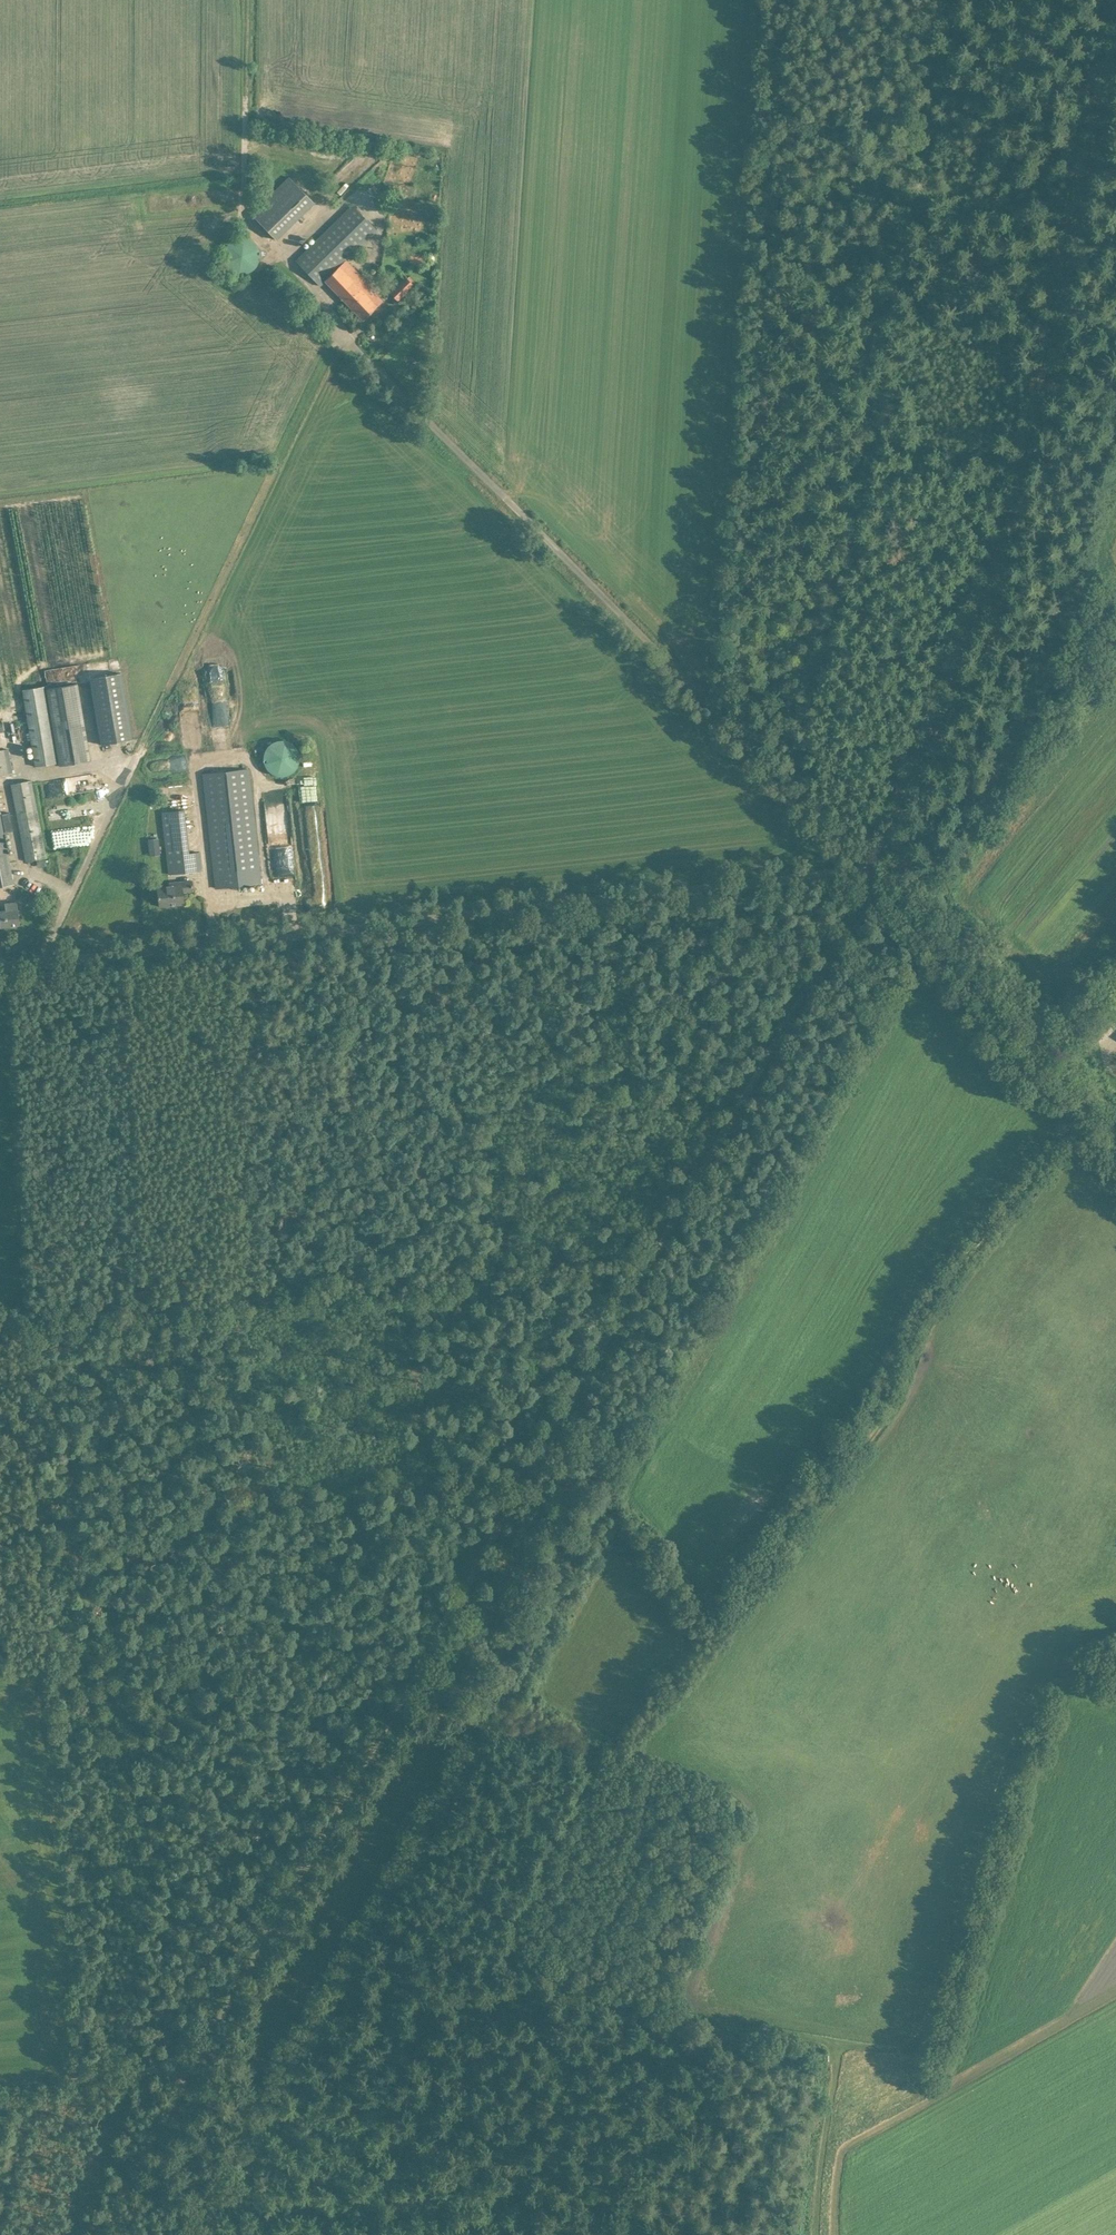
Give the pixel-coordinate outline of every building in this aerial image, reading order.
[(251,214),(276,239),(314,202),(290,177),(273,193),(267,187),(261,193),(267,199),(251,214)] [(296,260),(320,285),(325,281),(363,320),(383,301),(364,282),(366,280),(346,260),(377,231),(353,206),(296,260)] [(223,254),(224,259),(225,264),(230,270),(237,273),(245,273),(252,270),(257,265),(259,257),(259,251),(257,246),(251,240),(244,237),(237,238),(230,240),(226,244),(224,249),(223,254)] [(411,252),(410,262),(423,264),(425,254),(411,252)] [(391,294),(398,301),(414,285),(407,278),(391,294)] [(132,739),(121,673),(90,678),(101,745),(132,739)] [(47,685),(22,689),(35,766),(59,762),(60,765),(90,760),(83,724),(54,729),(47,688),(47,685)] [(274,774),(282,776),(287,775),(294,770),(298,765),(300,757),(298,749),(292,743),(286,740),(278,739),(273,741),(267,745),(265,749),(263,754),(263,759),(264,763),(265,767),(270,771),(274,774)] [(12,773),(8,748),(0,750),(0,775),(12,773)] [(203,774),(215,877),(216,888),(261,883),(248,769),(203,774)] [(11,784),(17,813),(26,861),(46,857),(31,779),(11,784)] [(9,812),(2,813),(5,832),(13,830),(9,812)] [(13,884),(0,814),(0,886),(13,884)] [(148,839),(149,850),(159,849),(158,838),(148,839)] [(189,853),(167,856),(169,874),(202,870),(200,859),(200,852),(189,853)] [(157,887),(159,906),(184,903),(183,892),(193,890),(192,880),(177,882),(177,887),(170,888),(170,886),(157,887)] [(0,927),(19,924),(16,902),(5,903),(6,910),(0,911),(0,923),(0,927)]
